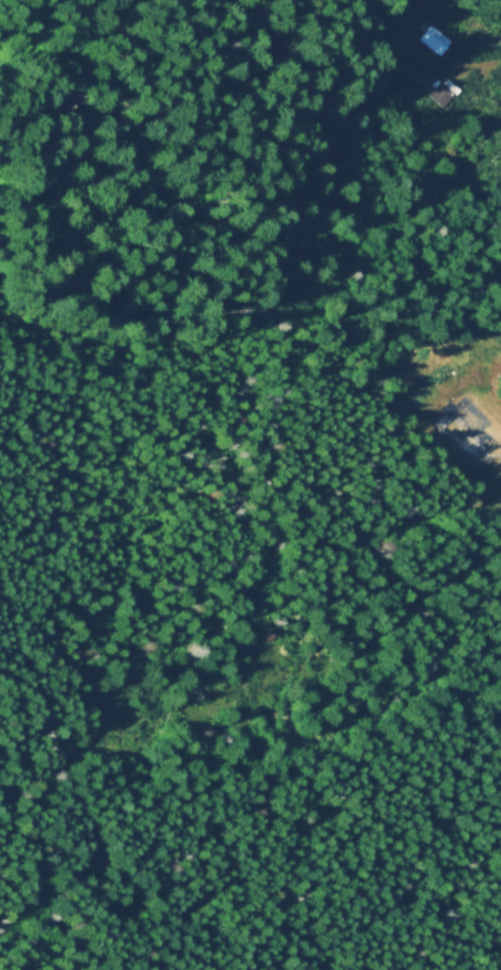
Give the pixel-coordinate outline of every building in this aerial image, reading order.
[(451,94),(438,81),(423,94),(436,108),(451,94)]
